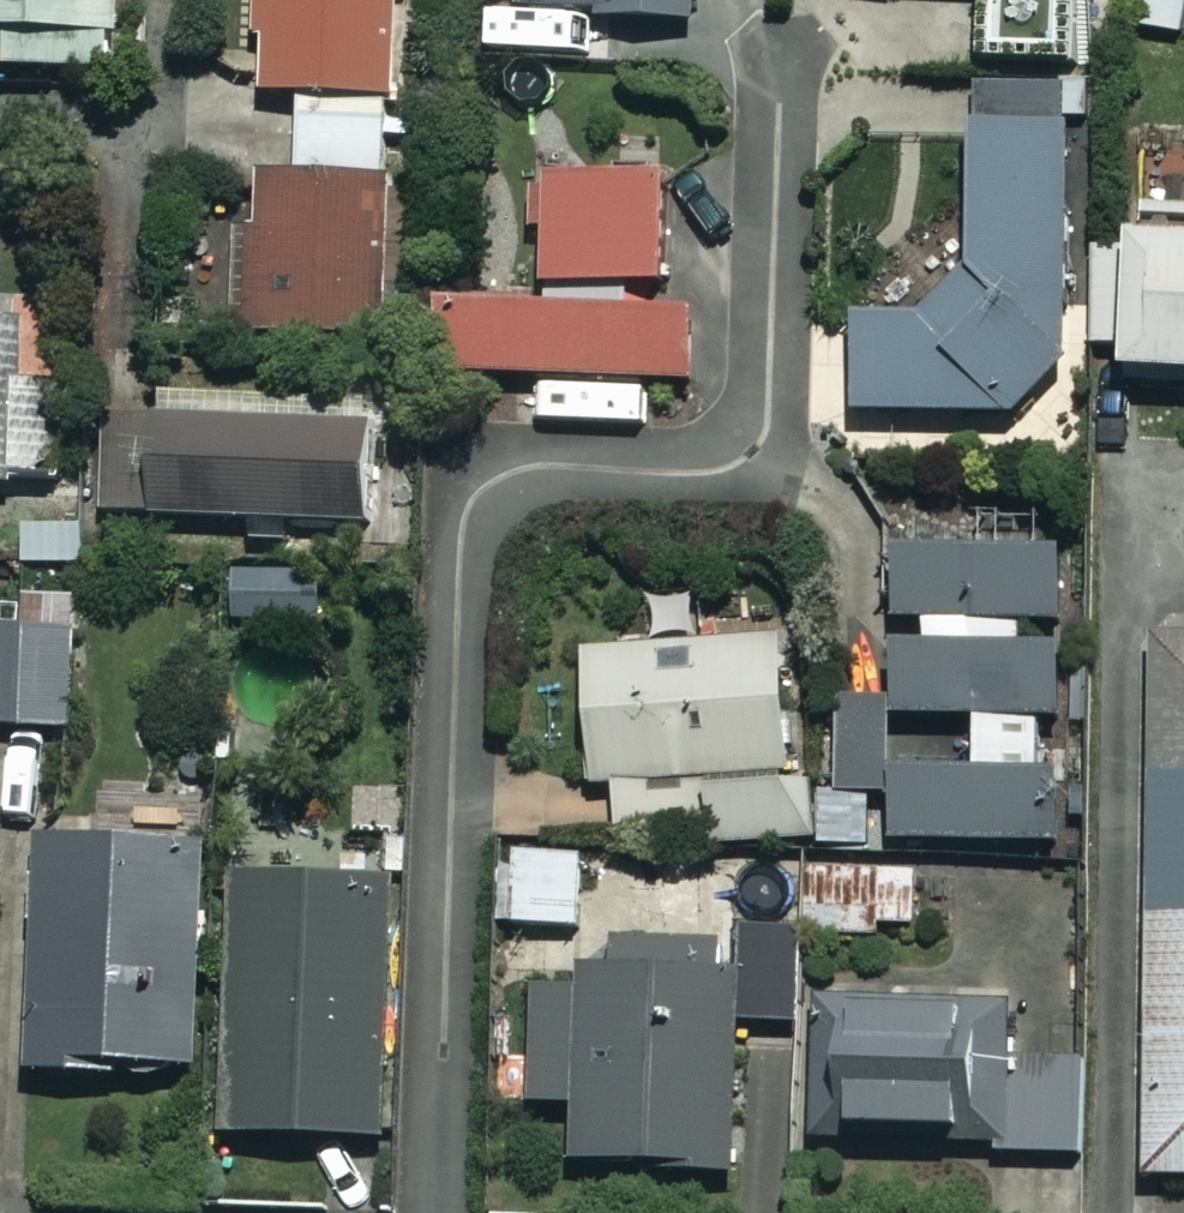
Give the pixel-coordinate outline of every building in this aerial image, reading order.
[(17,33),(16,69),(125,73),(128,0),(0,0),(0,33),(17,33)] [(267,96),(309,97),(308,182),(261,181),(259,335),(394,337),(397,109),(407,109),(408,0),(268,0),(267,96)] [(528,14),(700,22),(701,0),(529,0),(528,14)] [(986,64),(1088,68),(1090,0),(988,0),(986,64)] [(1152,41),(1183,42),(1183,0),(1153,0),(1152,41)] [(1080,92),(984,91),(982,269),(933,322),(867,321),(866,415),(1019,417),(1077,357),(1080,92)] [(706,380),(706,179),(555,179),(555,307),(452,307),(452,380),(706,380)] [(1103,240),(1099,347),(1141,349),(1140,386),(1183,388),(1183,243),(1103,240)] [(65,506),(73,307),(0,304),(0,503),(65,506)] [(380,429),(112,422),(109,518),(377,526),(380,429)] [(945,650),(905,650),(904,734),(990,735),(989,767),(910,767),(909,837),(1082,839),(1085,502),(906,501),(905,621),(945,621),(945,650)] [(30,572),(26,630),(0,629),(0,725),(73,729),(82,575),(30,572)] [(706,640),(703,599),(662,602),(665,646),(595,651),(608,831),(722,823),(724,847),(823,840),(819,782),(805,783),(795,634),(706,640)] [(1163,642),(1157,1180),(1183,1180),(1183,643),(1163,642)] [(219,849),(47,845),(41,1073),(213,1077),(219,849)] [(589,850),(508,848),(506,926),(587,928),(589,850)] [(923,869),(815,870),(816,933),(924,932),(923,869)] [(400,889),(243,886),(238,1135),(395,1139),(400,889)] [(720,951),(623,947),(620,994),(547,991),(542,1105),(588,1107),(585,1164),(739,1170),(747,976),(720,951)] [(954,1142),(954,1158),(1088,1155),(1086,1065),(1020,1067),(1018,1002),(823,1007),(826,1145),(954,1142)]
